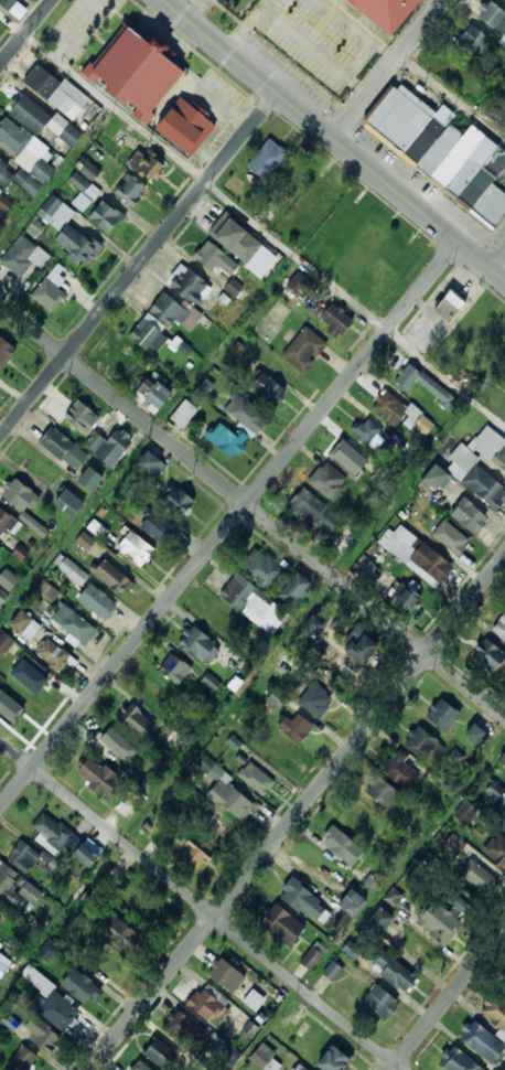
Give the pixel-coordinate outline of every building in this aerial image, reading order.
[(20,20),(28,10),(16,0),(0,0),(0,4),(20,20)] [(390,36),(345,0),(419,0),(390,36)] [(504,45),(504,16),(487,0),(473,17),(504,45)] [(488,42),(471,24),(454,41),(472,58),(488,42)] [(84,73),(97,83),(101,77),(111,85),(109,88),(130,106),(133,103),(139,107),(133,114),(148,126),(158,115),(153,113),(187,71),(174,60),(180,53),(149,29),(142,36),(131,28),(98,67),(93,63),(84,73)] [(60,84),(36,64),(22,81),(72,122),(89,100),(64,78),(60,84)] [(463,135),(395,82),(361,127),(493,229),(504,213),(504,195),(492,184),(504,167),(504,153),(470,126),(463,135)] [(8,110),(35,136),(51,118),(22,94),(8,110)] [(159,129),(194,157),(218,127),(208,119),(211,116),(194,101),(191,105),(183,99),(159,129)] [(4,117),(0,122),(0,142),(18,157),(31,139),(4,117)] [(253,157),(272,172),(287,153),(268,138),(253,157)] [(149,182),(162,163),(139,147),(125,165),(149,182)] [(94,180),(102,171),(84,155),(76,165),(94,180)] [(2,188),(14,172),(0,161),(0,186),(2,188)] [(81,191),(71,203),(83,213),(101,192),(76,171),(68,181),(81,191)] [(112,193),(131,207),(146,189),(128,174),(112,193)] [(5,214),(15,202),(0,191),(0,210),(5,214)] [(66,223),(75,212),(55,199),(41,218),(60,232),(52,243),(86,267),(100,247),(66,223)] [(106,236),(122,216),(101,200),(86,218),(106,236)] [(245,265),(260,245),(226,218),(211,238),(245,265)] [(21,277),(33,262),(41,268),(51,256),(21,233),(0,261),(21,277)] [(209,275),(216,267),(229,277),(238,266),(206,240),(191,259),(209,275)] [(45,309),(72,276),(54,263),(28,295),(45,309)] [(193,307),(208,288),(183,267),(168,286),(193,307)] [(312,294),(317,288),(299,270),(286,284),(299,297),(306,289),(312,294)] [(448,323),(464,301),(448,289),(431,311),(448,323)] [(172,321),(190,333),(201,317),(163,290),(148,313),(168,328),(172,321)] [(339,338),(352,319),(330,303),(316,323),(339,338)] [(128,335),(143,352),(160,334),(144,319),(128,335)] [(280,356),(302,375),(326,345),(304,328),(280,356)] [(14,350),(0,339),(0,370),(14,350)] [(406,393),(415,381),(448,406),(453,399),(406,363),(391,382),(406,393)] [(269,408),(284,392),(262,372),(247,387),(269,408)] [(133,392),(157,410),(174,389),(159,377),(153,385),(144,378),(133,392)] [(432,426),(385,389),(370,409),(395,428),(401,419),(425,437),(432,426)] [(266,419),(239,394),(224,409),(251,435),(266,419)] [(98,417),(76,400),(62,419),(85,436),(98,417)] [(197,410),(185,400),(169,418),(181,429),(197,410)] [(382,434),(366,417),(353,430),(368,447),(382,434)] [(248,439),(237,430),(233,436),(217,421),(203,437),(229,460),(248,439)] [(76,472),(88,457),(51,427),(39,442),(76,472)] [(105,442),(99,438),(95,443),(99,447),(93,454),(109,469),(132,440),(116,428),(105,442)] [(504,474),(504,443),(482,428),(468,449),(504,474)] [(329,456),(345,472),(361,457),(343,440),(329,456)] [(477,459),(460,446),(441,471),(496,511),(504,498),(504,489),(473,466),(477,459)] [(165,468),(147,450),(135,463),(153,481),(165,468)] [(330,503),(348,482),(325,462),(308,482),(330,503)] [(420,480),(433,491),(447,477),(433,466),(420,480)] [(101,479),(89,467),(75,481),(87,493),(101,479)] [(36,492),(7,481),(0,499),(0,502),(29,513),(36,492)] [(180,520),(193,502),(171,485),(158,502),(180,520)] [(83,504),(64,488),(51,503),(69,520),(83,504)] [(325,538),(341,521),(302,488),(288,504),(325,538)] [(487,518),(462,497),(448,515),(473,536),(487,518)] [(0,508),(0,537),(2,538),(17,521),(0,508)] [(18,517),(43,537),(48,530),(23,511),(18,517)] [(163,521),(154,511),(138,524),(157,545),(178,526),(169,516),(163,521)] [(469,543),(444,520),(431,534),(455,557),(469,543)] [(333,544),(341,553),(357,539),(348,529),(333,544)] [(95,541),(83,531),(75,542),(87,552),(95,541)] [(115,547),(139,568),(154,552),(130,531),(115,547)] [(437,585),(451,567),(421,543),(407,560),(437,585)] [(13,551),(20,560),(29,553),(22,544),(13,551)] [(269,592),(286,570),(255,547),(238,569),(269,592)] [(57,567),(80,585),(87,576),(65,558),(57,567)] [(90,574),(118,597),(131,582),(104,559),(90,574)] [(18,580),(6,569),(0,575),(0,584),(9,591),(18,580)] [(288,614),(236,574),(218,596),(271,636),(288,614)] [(311,587),(297,574),(276,595),(289,608),(311,587)] [(34,589),(52,602),(60,591),(42,579),(34,589)] [(394,601),(407,612),(423,592),(410,580),(394,601)] [(104,620),(116,604),(89,584),(77,598),(104,620)] [(9,595),(0,589),(0,608),(9,595)] [(95,631),(64,602),(51,618),(82,646),(95,631)] [(40,628),(20,610),(8,625),(28,642),(40,628)] [(312,635),(329,620),(318,610),(302,625),(312,635)] [(491,630),(504,641),(504,613),(491,630)] [(176,640),(203,668),(221,653),(194,624),(176,640)] [(358,666),(377,649),(359,632),(342,650),(358,666)] [(2,655),(13,643),(2,633),(0,636),(0,653),(2,655)] [(69,659),(49,636),(33,652),(55,674),(69,659)] [(493,676),(504,663),(504,656),(486,638),(471,654),(493,676)] [(176,687),(191,670),(170,654),(157,672),(176,687)] [(49,683),(21,657),(7,672),(34,698),(49,683)] [(294,703),(316,721),(333,702),(311,683),(294,703)] [(2,685),(0,688),(0,717),(11,727),(28,707),(2,685)] [(267,700),(279,708),(284,700),(273,692),(267,700)] [(458,711),(436,699),(425,720),(448,732),(458,711)] [(155,726),(133,705),(119,720),(142,741),(155,726)] [(284,717),(276,727),(296,746),(312,727),(297,714),(289,723),(284,717)] [(483,734),(472,725),(463,737),(474,746),(483,734)] [(401,745),(422,762),(438,742),(417,726),(401,745)] [(135,751),(111,728),(97,742),(120,767),(135,751)] [(406,760),(399,752),(380,768),(402,792),(419,778),(404,761),(406,760)] [(196,766),(215,779),(222,770),(200,755),(196,759),(200,761),(196,766)] [(110,796),(120,775),(85,759),(75,780),(110,796)] [(273,783),(250,763),(238,778),(261,798),(273,783)] [(364,790),(384,811),(398,798),(378,777),(364,790)] [(239,824),(254,807),(218,780),(205,796),(239,824)] [(136,811),(122,798),(110,809),(123,822),(136,811)] [(453,815),(465,825),(478,809),(466,799),(453,815)] [(75,842),(46,811),(31,824),(60,856),(75,842)] [(348,868),(363,852),(332,825),(318,841),(348,868)] [(464,841),(452,833),(446,843),(458,850),(464,841)] [(497,833),(480,852),(499,870),(504,864),(504,840),(497,833)] [(212,852),(189,838),(176,858),(200,871),(212,852)] [(6,858),(25,876),(42,858),(22,841),(6,858)] [(86,869),(97,857),(80,843),(69,855),(86,869)] [(481,894),(495,878),(473,858),(459,874),(481,894)] [(19,907),(23,899),(12,894),(22,876),(0,864),(0,896),(19,907)] [(373,892),(385,878),(376,869),(363,883),(373,892)] [(278,894),(318,930),(332,914),(292,878),(278,894)] [(383,898),(393,906),(402,895),(393,887),(383,898)] [(458,922),(473,900),(455,888),(443,906),(432,899),(412,928),(444,950),(461,924),(458,922)] [(336,905),(352,919),(366,903),(351,890),(336,905)] [(287,950),(304,931),(276,903),(257,923),(287,950)] [(364,927),(377,937),(390,918),(378,908),(364,927)] [(351,917),(343,910),(334,920),(343,927),(351,917)] [(108,924),(121,946),(132,940),(120,918),(108,924)] [(46,962),(60,948),(50,938),(36,952),(46,962)] [(355,960),(363,949),(348,940),(341,951),(355,960)] [(324,955),(314,945),(298,963),(309,973),(324,955)] [(368,964),(401,996),(416,982),(383,949),(368,964)] [(11,961),(0,953),(0,977),(11,961)] [(205,974),(228,996),(244,981),(221,957),(205,974)] [(330,983),(342,972),(333,963),(321,974),(330,983)] [(58,984),(86,1008),(100,993),(73,967),(58,984)] [(185,1005),(213,1029),(233,1007),(206,982),(185,1005)] [(359,1003),(384,1023),(398,1004),(374,985),(359,1003)] [(255,1012),(265,998),(253,988),(241,1001),(255,1012)] [(58,1034),(78,1017),(56,992),(37,1008),(58,1034)] [(493,994),(479,1013),(504,1032),(504,1003),(493,994)] [(164,1025),(191,1047),(203,1031),(176,1010),(164,1025)] [(20,1023),(7,1013),(0,1021),(12,1031),(20,1023)] [(24,1026),(36,1037),(32,1042),(46,1056),(61,1039),(34,1015),(24,1026)] [(488,1066),(504,1048),(472,1019),(456,1037),(488,1066)] [(178,1053),(155,1037),(142,1053),(163,1069),(165,1069),(178,1053)] [(232,1066),(241,1053),(228,1044),(219,1056),(232,1066)] [(450,1045),(434,1064),(441,1069),(480,1069),(450,1045)] [(36,1058),(22,1046),(4,1068),(7,1069),(26,1069),(36,1058)] [(317,1069),(342,1069),(348,1062),(331,1046),(313,1067),(317,1069)] [(261,1049),(250,1059),(260,1069),(277,1069),(278,1069),(261,1049)] [(138,1059),(129,1069),(153,1069),(138,1059)]
